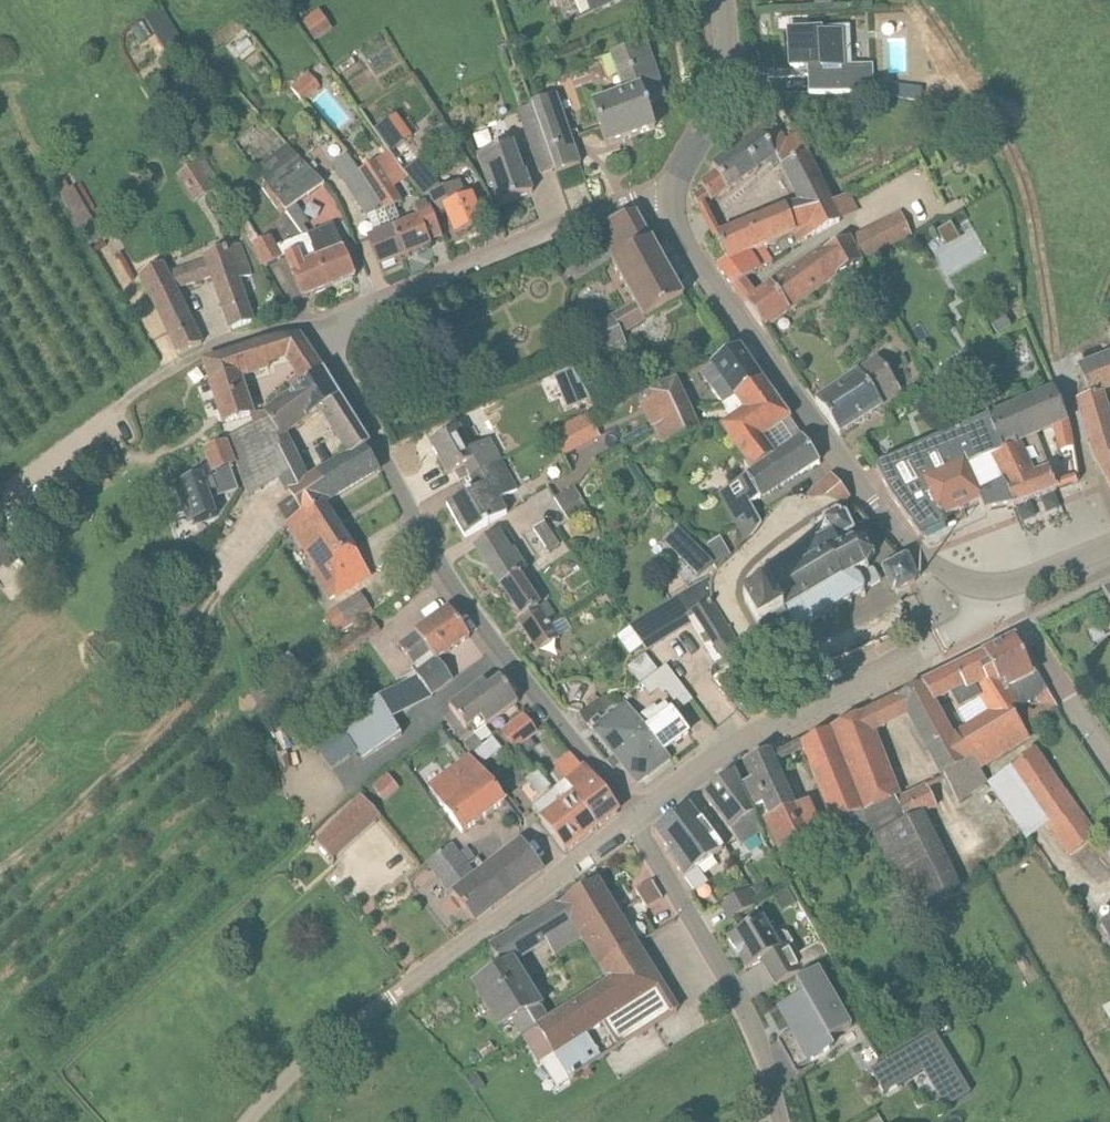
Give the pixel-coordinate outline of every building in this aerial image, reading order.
[(618,0),(588,0),(593,12),(618,0)] [(333,29),(320,11),(303,23),(316,41),(333,29)] [(841,51),(840,34),(826,35),(825,28),(788,31),(790,67),(795,67),(795,68),(799,68),(799,67),(811,66),(813,93),(809,93),(809,95),(875,91),(875,89),(861,90),(860,66),(842,67),(841,55),(843,55),(843,51),(841,51)] [(666,99),(646,42),(612,54),(620,76),(634,72),(639,87),(625,91),(593,102),(607,146),(656,129),(648,105),(666,99)] [(309,72),(290,87),(301,101),(320,86),(309,72)] [(922,87),(906,85),(905,100),(921,102),(922,87)] [(581,165),(570,134),(557,95),(531,104),(532,107),(533,106),(554,169),(556,173),(581,165)] [(540,174),(554,169),(533,106),(532,107),(519,111),(540,174)] [(777,156),(796,197),(822,185),(797,137),(786,143),(764,112),(729,136),(738,149),(713,167),(717,173),(701,185),(705,191),(694,198),(701,209),(777,156)] [(397,116),(375,130),(390,154),(413,139),(397,116)] [(499,205),(533,193),(526,174),(522,175),(511,142),(477,152),(488,186),(492,185),(499,205)] [(310,234),(304,226),(309,222),(296,205),(325,184),(289,145),(254,170),(266,186),(281,206),(286,213),(286,212),(304,237),(308,235),(310,234)] [(376,162),(360,173),(385,209),(405,257),(431,247),(429,243),(442,237),(428,204),(415,208),(420,222),(400,229),(397,222),(400,221),(395,206),(403,202),(388,180),(402,171),(398,165),(390,154),(377,163),(376,162)] [(346,156),(334,164),(368,217),(376,213),(382,228),(385,235),(370,241),(380,268),(405,257),(385,209),(360,173),(346,156)] [(205,159),(197,164),(212,186),(220,180),(205,159)] [(442,188),(418,160),(405,171),(430,201),(436,217),(447,213),(456,236),(483,225),(473,199),(466,201),(459,182),(442,188)] [(213,192),(195,164),(177,176),(194,204),(213,192)] [(70,189),(66,182),(56,188),(89,245),(102,238),(73,187),(70,189)] [(831,203),(822,185),(796,197),(797,197),(806,213),(791,219),(786,208),(716,239),(727,262),(767,252),(765,248),(793,233),(798,244),(840,221),(831,203)] [(276,209),(281,206),(266,186),(261,189),(276,209)] [(880,253),(912,236),(900,212),(866,230),(880,253)] [(233,220),(243,234),(252,227),(242,213),(233,220)] [(620,335),(684,298),(636,214),(598,227),(616,262),(611,264),(635,304),(592,327),(605,355),(626,345),(620,335)] [(947,224),(933,232),(943,248),(956,240),(947,224)] [(332,225),(310,234),(308,235),(330,288),(333,287),(334,289),(344,285),(343,283),(356,277),(332,225)] [(285,258),(303,300),(330,288),(308,235),(304,237),(276,248),(271,238),(252,247),(263,269),(285,258)] [(765,330),(836,278),(837,276),(863,261),(850,238),(835,247),(820,253),(770,284),(745,304),(765,330)] [(227,247),(205,254),(201,255),(203,261),(169,272),(164,263),(143,275),(179,355),(202,345),(177,289),(210,278),(231,330),(254,322),(238,280),(252,275),(240,242),(227,247)] [(773,262),(767,252),(727,262),(717,268),(733,288),(773,262)] [(997,334),(1009,326),(1003,317),(991,324),(997,334)] [(294,394),(323,374),(298,337),(289,338),(261,345),(205,363),(225,425),(251,417),(254,415),(242,380),(271,372),(270,369),(285,363),(296,379),(288,384),(294,394)] [(723,407),(763,380),(740,348),(712,365),(721,379),(709,387),(723,407)] [(973,354),(939,373),(949,391),(983,372),(973,354)] [(1077,369),(1089,398),(1078,401),(1098,459),(1096,459),(1097,462),(1104,474),(1109,485),(1109,414),(1104,394),(1109,392),(1109,355),(1077,369)] [(873,365),(817,402),(816,403),(840,437),(884,405),(895,398),(902,394),(880,359),(873,365)] [(568,410),(592,400),(573,368),(554,376),(568,410)] [(369,446),(349,414),(334,390),(335,390),(324,373),(323,374),(294,394),(264,414),(269,421),(227,438),(248,496),(300,465),(283,432),(307,421),(322,411),(350,456),(289,493),(293,498),(278,508),(290,525),(324,504),(381,470),(367,447),(369,446)] [(653,428),(655,432),(695,418),(678,380),(648,393),(662,425),(653,428)] [(763,380),(723,407),(733,420),(724,426),(753,468),(801,437),(798,432),(797,432),(791,423),(788,419),(789,418),(763,380)] [(1059,453),(1073,448),(1070,426),(1056,389),(987,419),(1000,454),(995,456),(1014,507),(1057,491),(1037,438),(1053,430),(1059,453)] [(552,433),(565,457),(600,439),(588,415),(552,433)] [(701,431),(695,418),(655,432),(662,448),(701,431)] [(947,528),(943,520),(957,514),(969,508),(983,505),(985,513),(1014,507),(995,456),(1000,454),(987,419),(876,469),(892,500),(921,539),(921,541),(924,540),(923,539),(930,535),(931,534),(931,533),(935,531),(935,532),(936,532),(937,532),(944,529),(945,529),(947,528)] [(465,480),(502,459),(490,439),(472,449),(460,427),(430,444),(448,475),(459,469),(460,470),(461,469),(466,478),(465,479),(465,480)] [(745,541),(762,524),(750,504),(819,463),(803,439),(739,480),(723,490),(736,513),(731,516),(745,541)] [(212,501),(223,497),(239,492),(223,445),(208,450),(216,477),(205,480),(203,477),(180,485),(194,525),(217,517),(212,501)] [(681,461),(674,448),(665,454),(673,467),(677,465),(677,463),(681,461)] [(466,480),(473,492),(471,493),(471,492),(447,506),(465,539),(507,514),(500,501),(519,491),(502,459),(465,480),(466,480)] [(843,491),(835,481),(835,480),(834,478),(833,478),(831,478),(811,497),(830,498),(843,503),(849,497),(844,490),(843,491)] [(1079,480),(1059,483),(1061,499),(1082,496),(1079,480)] [(588,509),(573,486),(554,498),(569,521),(588,509)] [(290,525),(290,526),(316,565),(311,568),(332,599),(369,577),(324,504),(290,525)] [(851,538),(848,532),(854,530),(846,514),(837,511),(811,523),(817,535),(814,537),(816,541),(804,548),(802,544),(799,546),(801,550),(790,556),(788,552),(785,554),(787,558),(777,564),(775,560),(772,562),(774,565),(764,572),(762,568),(759,570),(769,590),(745,603),(772,650),(797,636),(800,635),(798,631),(806,626),(808,630),(811,628),(809,625),(821,617),(823,621),(826,619),(824,615),(834,610),(836,613),(839,611),(837,608),(847,602),(849,605),(852,603),(850,600),(860,594),(863,597),(866,595),(864,591),(880,582),(874,570),(869,569),(866,566),(872,557),(875,558),(875,554),(872,554),(867,544),(869,541),(866,539),(863,542),(853,542),(852,538),(851,538)] [(548,553),(560,545),(545,522),(533,530),(548,553)] [(478,547),(504,585),(518,575),(518,576),(527,570),(514,551),(509,553),(497,535),(478,547)] [(3,566),(7,571),(20,559),(0,537),(0,569),(3,566)] [(718,563),(731,555),(720,537),(708,545),(718,563)] [(674,550),(701,577),(713,564),(687,538),(674,550)] [(884,569),(884,570),(892,590),(893,590),(894,591),(895,591),(896,591),(912,584),(915,582),(916,581),(916,580),(916,579),(917,579),(908,559),(907,559),(906,558),(905,558),(901,560),(885,567),(884,568),(884,569)] [(538,607),(535,602),(544,596),(527,570),(518,576),(518,575),(504,585),(501,587),(522,617),(518,621),(539,653),(559,639),(548,622),(538,607)] [(647,651),(694,622),(708,645),(726,674),(713,684),(735,713),(750,702),(758,695),(764,690),(764,689),(746,658),(713,603),(711,598),(709,593),(708,588),(708,584),(709,579),(684,594),(630,626),(647,651)] [(362,594),(344,605),(327,615),(336,630),(371,608),(362,594)] [(538,607),(548,622),(557,616),(547,601),(538,607)] [(470,638),(449,609),(415,633),(416,634),(400,645),(414,666),(412,667),(414,672),(417,676),(419,675),(432,696),(453,680),(438,661),(470,638)] [(565,618),(553,626),(560,637),(572,629),(565,618)] [(340,661),(366,643),(357,630),(331,648),(340,661)] [(1036,700),(1040,706),(1033,713),(1029,709),(1022,716),(1035,729),(1048,718),(1058,709),(1037,674),(1036,675),(1018,645),(1009,642),(975,659),(1000,709),(957,738),(980,770),(1029,736),(1012,712),(1020,707),(1036,700)] [(629,667),(642,684),(653,676),(658,672),(645,655),(629,667)] [(951,733),(957,738),(1000,709),(975,659),(953,670),(939,677),(940,678),(926,685),(925,684),(923,686),(951,733)] [(653,677),(666,694),(680,683),(667,666),(653,677)] [(269,719),(288,706),(269,678),(251,691),(269,719)] [(489,689),(484,683),(450,708),(453,713),(445,719),(462,741),(473,733),(470,728),(481,720),(486,727),(518,704),(501,681),(489,689)] [(892,701),(833,730),(874,837),(924,814),(937,808),(928,788),(900,802),(897,793),(866,736),(908,716),(911,721),(958,804),(988,783),(980,770),(957,738),(951,733),(923,686),(892,701)] [(579,715),(587,724),(590,722),(603,712),(612,706),(604,696),(579,715)] [(402,735),(393,720),(380,699),(341,723),(363,759),(402,735)] [(647,729),(648,729),(630,706),(628,708),(625,704),(607,718),(603,712),(590,722),(595,727),(610,747),(611,748),(616,754),(647,729)] [(665,752),(688,734),(668,706),(659,713),(656,709),(643,718),(650,727),(648,729),(665,752)] [(524,716),(506,729),(502,733),(514,749),(536,733),(524,716)] [(660,755),(664,752),(665,752),(647,729),(616,754),(638,781),(640,780),(642,782),(649,776),(647,774),(649,772),(648,771),(645,767),(660,755)] [(451,743),(442,731),(430,740),(439,752),(451,743)] [(861,814),(829,732),(802,745),(836,824),(861,814)] [(480,744),(473,735),(462,744),(469,753),(480,744)] [(502,749),(493,737),(474,753),(484,764),(502,749)] [(796,811),(772,759),(769,752),(744,764),(753,782),(741,787),(751,810),(763,804),(770,816),(766,818),(785,855),(824,836),(809,805),(796,811)] [(1071,855),(1095,838),(1034,752),(1009,769),(1071,855)] [(619,812),(606,795),(596,781),(584,767),(582,769),(570,755),(555,768),(566,782),(554,791),(564,804),(572,797),(597,829),(619,812)] [(444,809),(489,776),(470,756),(428,787),(444,809)] [(751,810),(741,787),(734,772),(732,774),(705,795),(703,796),(716,814),(740,845),(762,829),(751,810)] [(395,784),(387,774),(372,787),(380,796),(395,784)] [(444,809),(450,817),(463,833),(507,801),(489,776),(444,809)] [(572,797),(564,804),(554,791),(533,807),(543,820),(541,822),(565,853),(597,829),(572,797)] [(685,879),(722,849),(689,807),(654,833),(671,855),(668,857),(685,879)] [(931,814),(881,835),(916,918),(966,896),(931,814)] [(334,858),(360,832),(344,816),(318,842),(334,858)] [(507,897),(543,869),(522,841),(486,869),(507,897)] [(457,854),(449,845),(428,862),(475,922),(507,897),(486,869),(478,858),(476,859),(466,867),(457,854)] [(467,847),(457,854),(466,867),(476,859),(467,847)] [(771,894),(764,882),(752,889),(759,901),(771,894)] [(652,883),(637,892),(642,900),(656,891),(652,883)] [(582,941),(584,939),(602,968),(637,946),(597,884),(561,906),(582,941)] [(731,921),(756,905),(747,890),(722,905),(731,921)] [(656,891),(642,900),(647,908),(661,899),(656,891)] [(539,922),(539,920),(491,951),(495,958),(494,958),(495,959),(496,959),(501,967),(475,984),(503,1028),(512,1023),(522,1039),(550,1021),(541,1009),(511,963),(546,943),(554,957),(582,941),(561,906),(554,910),(555,911),(550,915),(541,921),(539,922)] [(821,941),(799,953),(788,934),(779,932),(773,935),(763,919),(728,939),(746,970),(761,961),(776,986),(828,954),(821,941)] [(1101,925),(1109,938),(1109,919),(1101,925)] [(637,946),(602,968),(611,983),(550,1021),(522,1039),(539,1064),(553,1055),(554,1057),(561,1068),(594,1047),(587,1036),(603,1026),(618,1049),(631,1041),(678,1011),(677,1009),(637,946)] [(794,1070),(829,1050),(835,1047),(831,1040),(853,1027),(819,971),(796,984),(804,997),(782,1010),(790,1024),(798,1020),(802,1027),(777,1041),(794,1070)] [(923,1072),(945,1109),(971,1093),(935,1033),(883,1064),(896,1087),(923,1072)]
